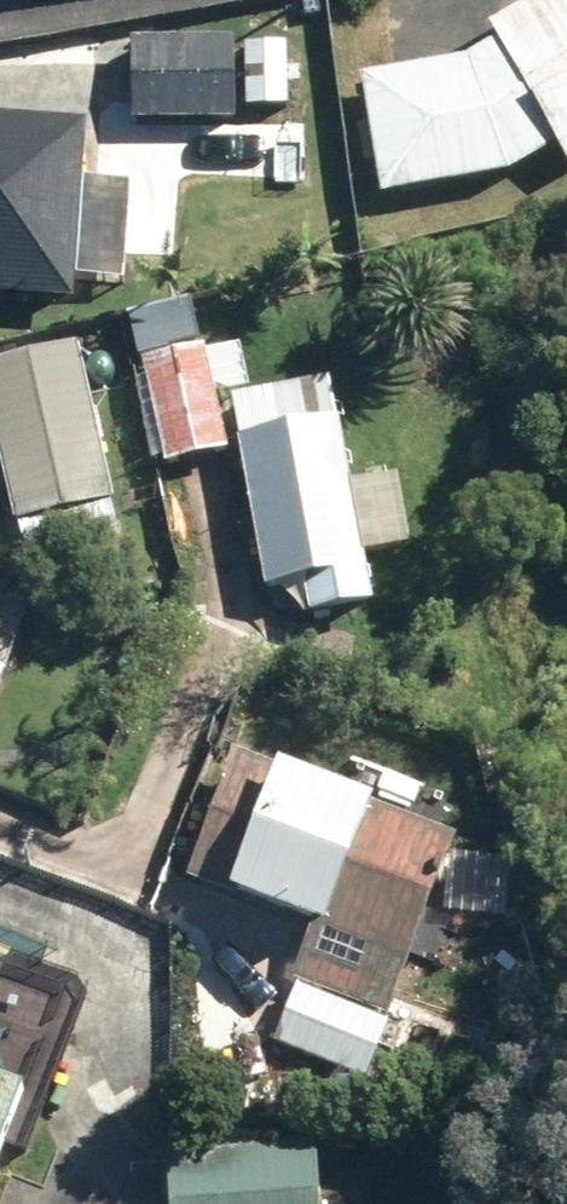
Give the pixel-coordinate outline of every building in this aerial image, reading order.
[(378,204),(508,181),(555,153),(566,175),(566,0),(544,0),(486,33),(494,46),(455,69),(357,86),(378,204)] [(234,44),(128,45),(129,128),(235,128),(234,44)] [(287,109),(286,45),(244,45),(245,109),(287,109)] [(0,124),(0,307),(72,312),(73,285),(122,289),(129,191),(80,188),(84,130),(0,124)] [(186,307),(125,322),(135,364),(197,349),(186,307)] [(77,350),(0,368),(0,467),(15,531),(114,508),(77,350)] [(227,458),(202,355),(141,369),(166,472),(227,458)] [(332,387),(230,405),(264,598),(303,591),(309,624),(371,614),(362,559),(397,553),(387,494),(352,500),(332,387)] [(390,1024),(456,846),(363,811),(362,814),(314,796),(315,793),(233,763),(186,888),(229,904),(227,912),(297,938),(280,983),(390,1024)] [(272,1053),(364,1088),(387,1026),(295,991),(272,1053)] [(35,1104),(0,1089),(0,1184),(35,1104)] [(321,1150),(161,1158),(164,1203),(324,1203),(321,1150)]
